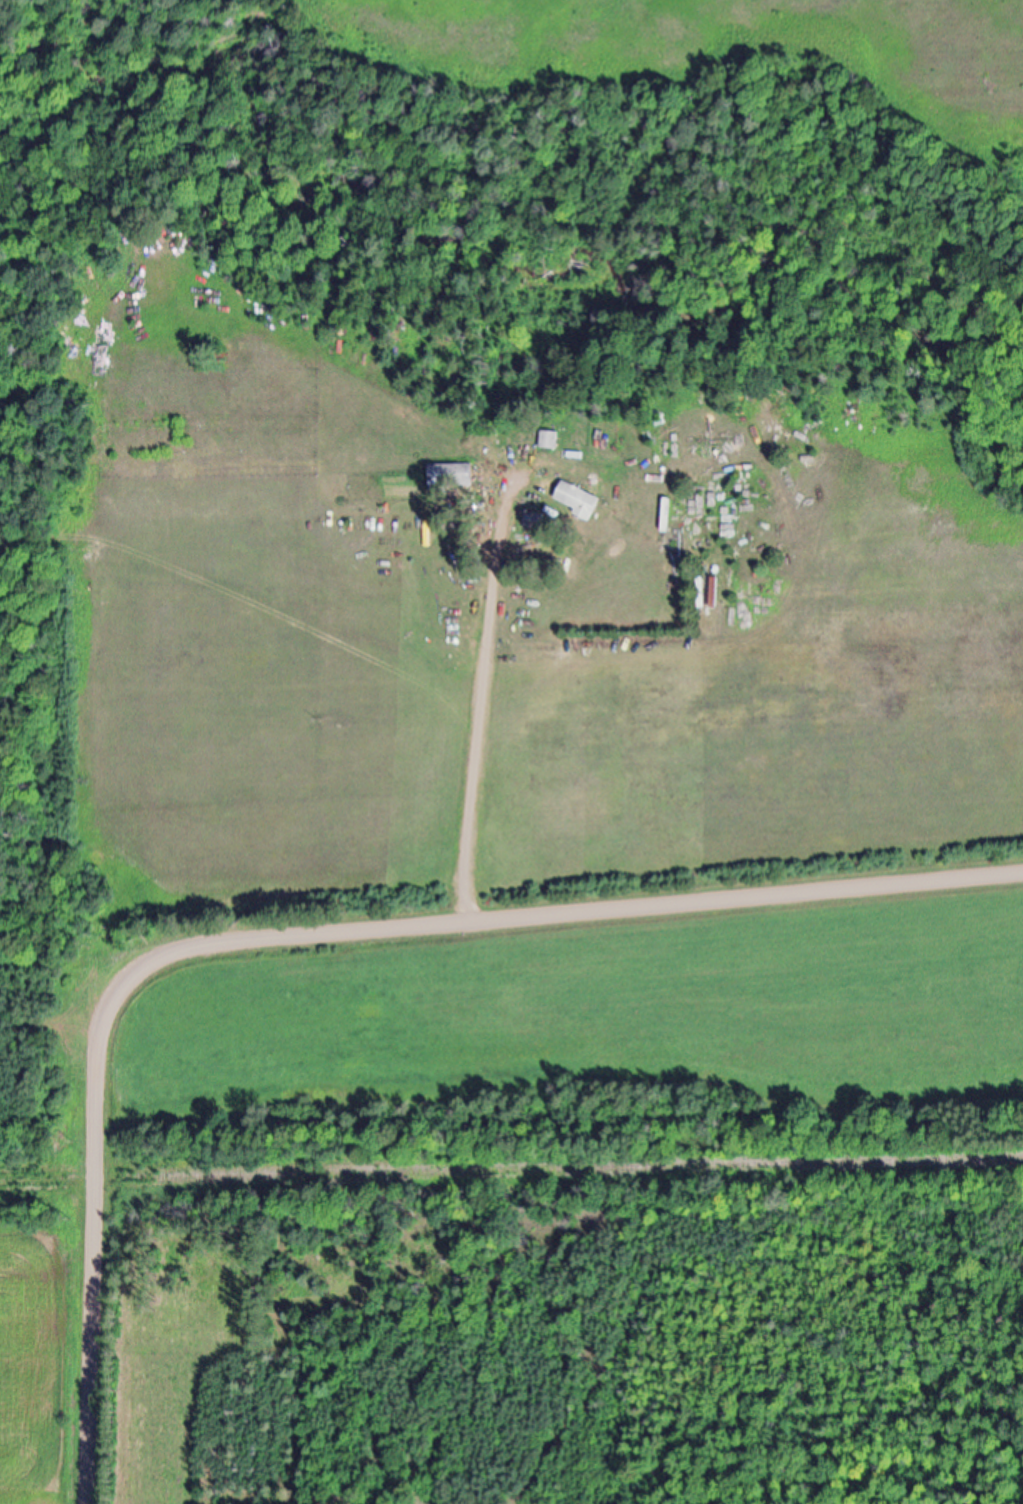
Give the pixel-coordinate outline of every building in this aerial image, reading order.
[(562,449),(562,433),(545,434),(546,450),(562,449)] [(432,494),(478,494),(478,466),(432,466),(432,494)] [(606,499),(566,482),(557,503),(596,521),(606,499)]
